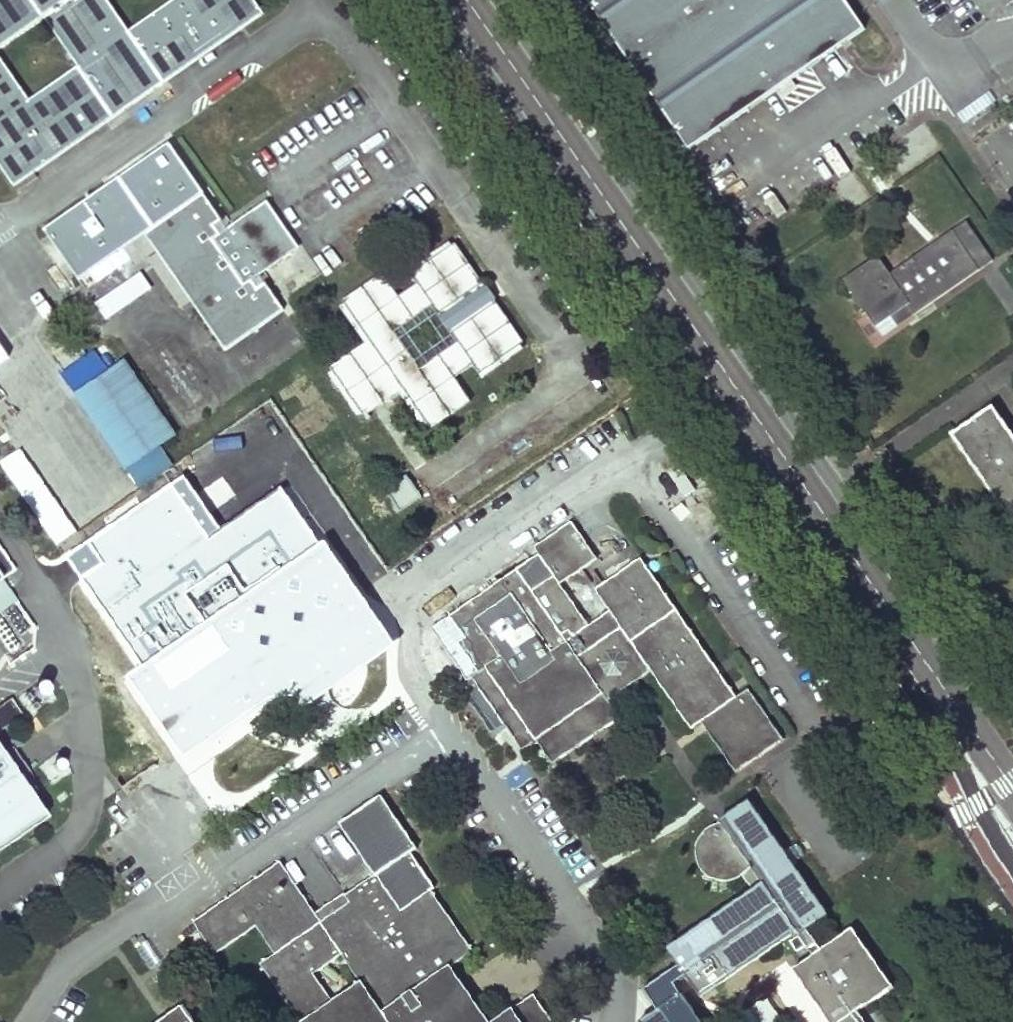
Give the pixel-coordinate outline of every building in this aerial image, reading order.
[(36,178),(33,173),(263,14),(253,0),(174,0),(128,32),(106,0),(0,0),(0,50),(43,20),(76,67),(29,100),(0,59),(0,166),(17,191),(36,178)] [(690,148),(864,26),(846,0),(586,0),(690,148)] [(220,219),(168,144),(44,230),(84,288),(129,256),(133,262),(154,248),(157,251),(148,257),(182,306),(190,300),(224,348),(284,307),(265,281),(256,287),(251,279),(299,246),(266,199),(218,232),(213,225),(220,219)] [(979,269),(992,260),(965,221),(952,230),(979,269)] [(914,314),(979,269),(952,230),(890,273),(878,257),(843,281),(864,311),(875,327),(907,304),(914,314)] [(382,275),(341,303),(369,342),(329,370),(362,418),(402,391),(429,430),(470,402),(454,379),(472,366),(479,376),(523,345),(495,304),(497,303),(485,284),(483,286),(455,245),(410,276),(417,285),(398,298),(382,275)] [(145,281),(139,273),(97,302),(103,311),(145,281)] [(914,314),(907,304),(875,327),(882,337),(914,314)] [(175,434),(123,359),(73,393),(125,468),(175,434)] [(952,435),(1010,518),(1012,516),(1012,436),(992,407),(952,435)] [(421,498),(405,476),(383,491),(399,513),(421,498)] [(359,592),(329,545),(323,544),(284,489),(223,530),(184,478),(66,559),(139,666),(126,675),(189,777),(303,696),(308,706),(397,645),(359,592)] [(628,685),(650,670),(690,728),(700,722),(704,728),(735,772),(783,739),(747,689),(735,697),(639,559),(595,589),(610,611),(588,627),(559,585),(597,559),(571,522),(534,548),(538,555),(432,629),(468,681),(472,678),(500,718),(522,750),(536,741),(552,763),(571,749),(617,721),(607,700),(628,685)] [(14,615),(0,592),(0,616),(14,615)] [(0,707),(0,728),(1,730),(22,716),(11,700),(0,707)] [(49,837),(0,757),(0,866),(49,837)] [(857,1011),(892,987),(852,929),(821,950),(806,929),(828,914),(748,800),(719,821),(721,823),(715,825),(707,829),(701,835),(697,842),(695,850),(695,859),(699,868),(703,874),(710,879),(719,882),(728,882),(736,880),(742,876),(752,890),(667,950),(700,998),(796,931),(800,937),(791,943),(798,953),(807,947),(813,956),(793,970),(829,1021),(864,1021),(857,1011)] [(535,996),(506,1015),(370,805),(338,826),(377,886),(177,900),(214,957),(245,937),(300,1021),(552,1021),(535,996)] [(183,1009),(174,1015),(175,1021),(192,1021),(183,1009)]
